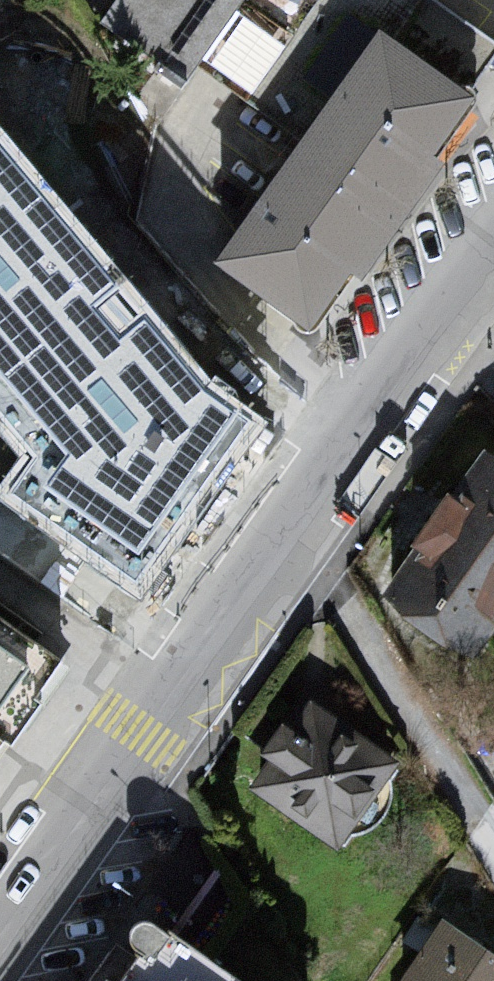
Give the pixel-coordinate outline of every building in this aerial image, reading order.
[(104,16),(192,78),(247,0),(115,0),(104,16)] [(215,252),(316,321),(476,89),(471,85),(493,55),(493,40),(443,0),(416,0),(394,32),(375,20),(215,252)] [(258,74),(284,45),(263,26),(237,55),(258,74)] [(55,482),(25,528),(120,593),(231,434),(264,387),(0,117),(0,413),(55,482)] [(378,596),(457,650),(478,645),(493,624),(493,445),(485,439),(378,596)] [(0,617),(0,746),(62,660),(0,617)] [(304,706),(244,796),(337,855),(390,767),(304,706)] [(175,894),(208,911),(231,867),(197,849),(175,894)] [(153,915),(107,980),(236,980),(241,975),(153,915)] [(404,980),(493,980),(493,973),(437,931),(404,980)]
